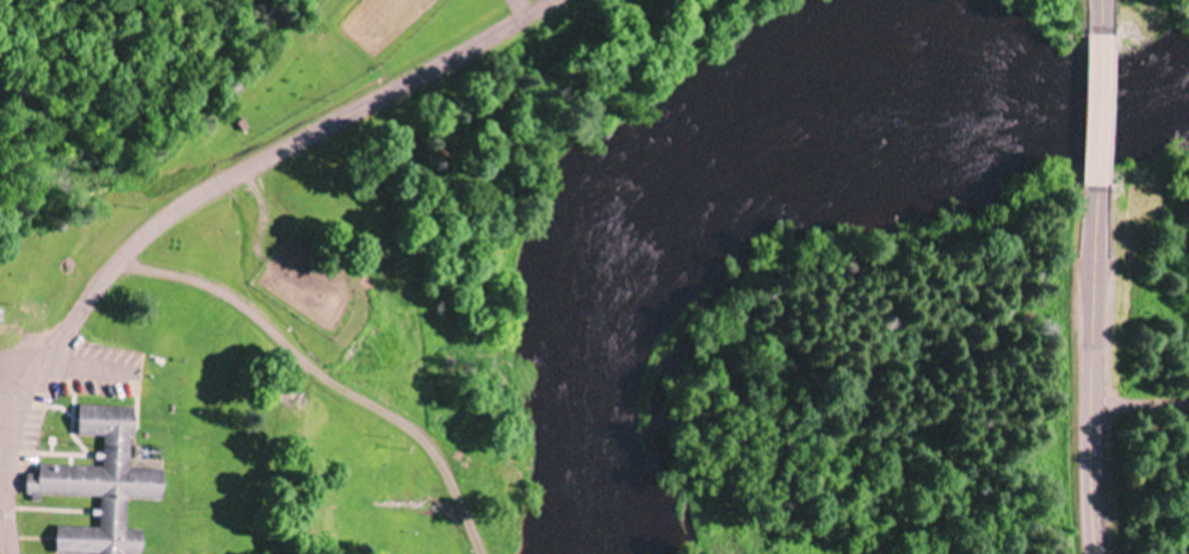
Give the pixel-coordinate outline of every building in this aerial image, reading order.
[(143,530),(126,530),(127,499),(162,500),(163,463),(132,462),(133,408),(80,406),(79,436),(104,437),(104,467),(39,465),(39,475),(28,475),(27,496),(102,498),(101,528),(58,527),(57,553),(142,553),(143,530)]
